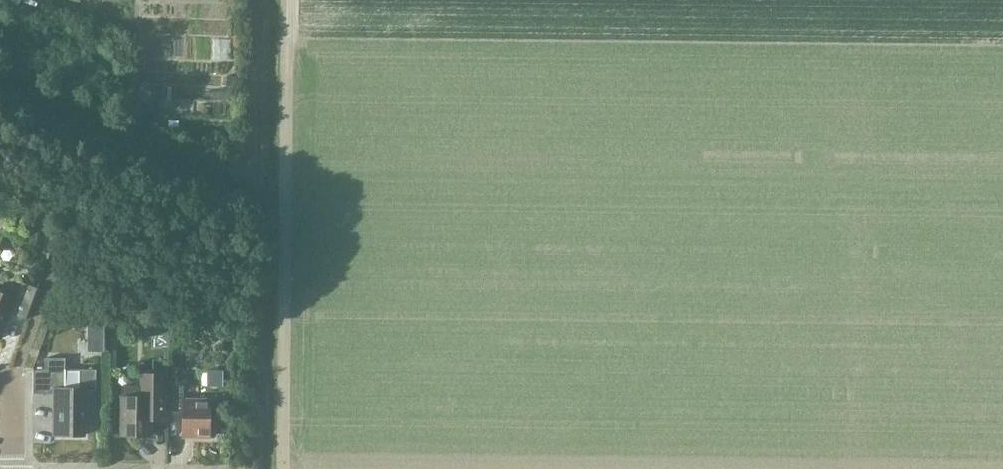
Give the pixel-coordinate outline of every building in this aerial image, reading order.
[(37,288),(22,282),(15,299),(0,293),(0,338),(1,338),(10,314),(25,320),(37,288)] [(33,370),(33,394),(54,394),(54,435),(83,435),(83,419),(91,419),(91,389),(64,389),(65,370),(65,358),(45,358),(45,370),(33,370)] [(122,387),(122,435),(150,436),(150,419),(164,419),(164,374),(141,373),(141,387),(122,387)] [(183,400),(183,385),(168,385),(168,411),(183,411),(182,436),(212,436),(212,425),(209,425),(209,400),(183,400)]
